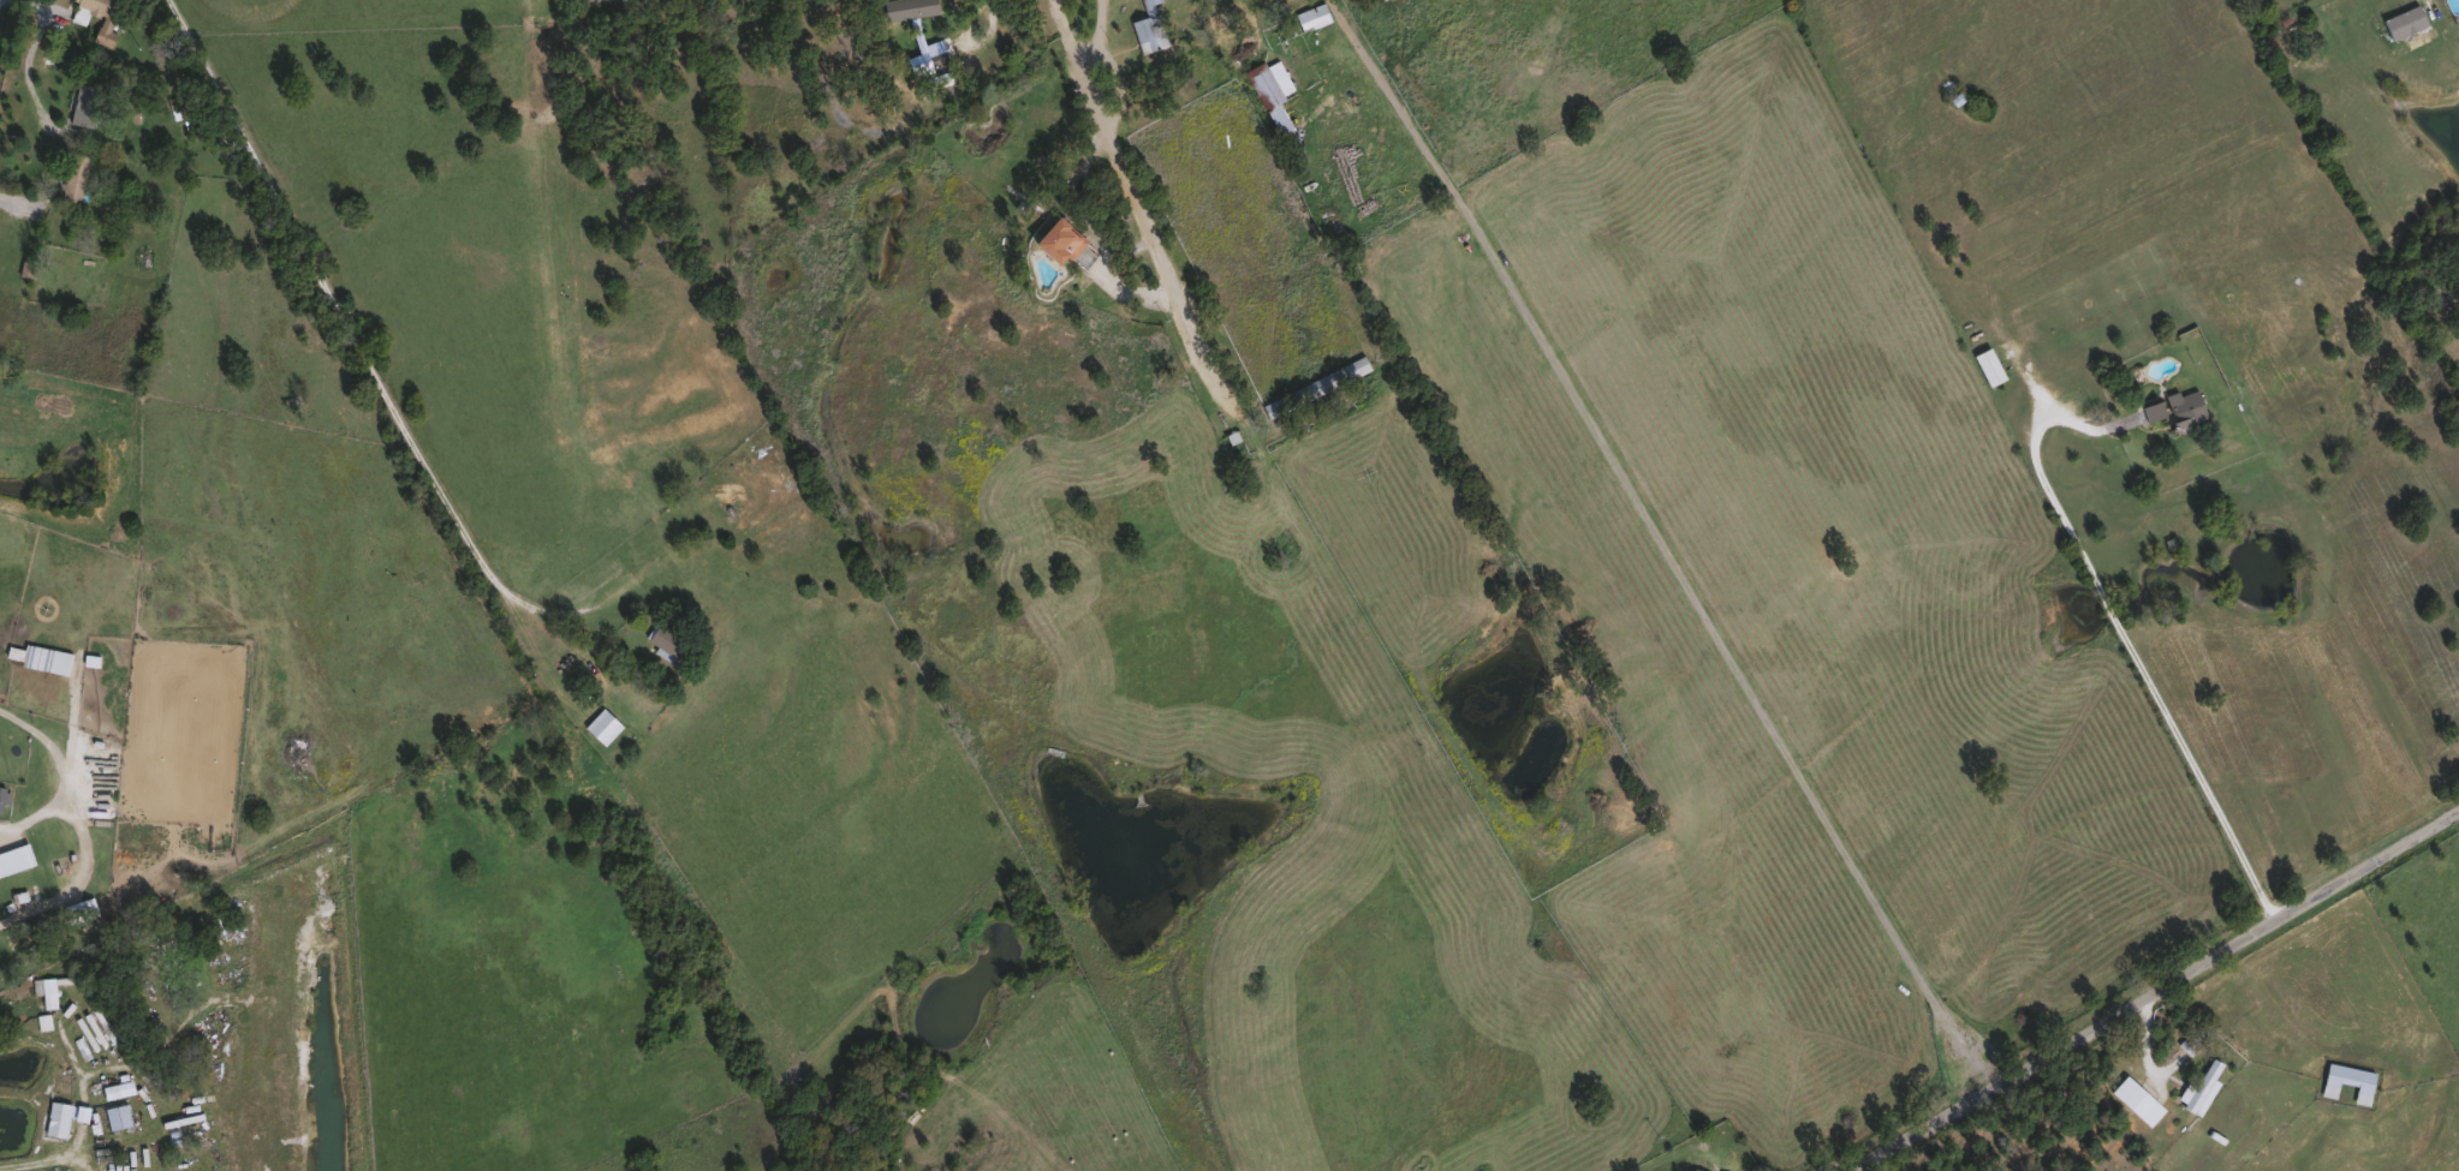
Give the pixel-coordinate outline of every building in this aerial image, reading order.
[(70,5),(71,0),(119,0),(108,29),(114,31),(107,49),(88,42),(99,16),(70,5)] [(882,20),(880,0),(934,0),(936,13),(882,20)] [(1143,16),(1139,0),(1160,0),(1153,2),(1163,46),(1137,53),(1129,19),(1143,16)] [(1299,32),(1292,14),(1321,2),(1329,20),(1299,32)] [(2389,41),(2380,19),(2415,4),(2424,24),(2389,41)] [(1292,92),(1288,94),(1302,124),(1274,136),(1246,71),(1276,58),(1292,92)] [(67,123),(75,83),(97,88),(90,127),(67,123)] [(77,204),(56,201),(65,151),(85,155),(77,204)] [(1024,241),(1049,214),(1094,255),(1080,269),(1061,251),(1049,264),(1024,241)] [(2002,377),(1987,386),(1970,356),(1987,347),(2002,377)] [(1369,370),(1267,417),(1261,402),(1363,356),(1369,370)] [(2163,394),(2196,387),(2202,418),(2191,420),(2192,429),(2171,434),(2163,394)] [(2137,407),(2154,401),(2160,416),(2143,422),(2137,407)] [(669,661),(642,641),(657,621),(685,640),(669,661)] [(96,913),(67,922),(61,904),(90,895),(96,913)] [(40,1008),(40,993),(32,993),(32,976),(53,976),(53,1008),(40,1008)] [(2213,1079),(2217,1081),(2197,1115),(2181,1105),(2210,1057),(2221,1064),(2213,1079)] [(2320,1095),(2326,1062),(2374,1071),(2366,1105),(2352,1103),(2354,1086),(2338,1082),(2334,1098),(2320,1095)] [(2148,1127),(2109,1091),(2125,1074),(2163,1110),(2148,1127)] [(71,1104),(64,1137),(42,1133),(49,1099),(71,1104)] [(108,1130),(102,1107),(124,1103),(130,1125),(108,1130)]
